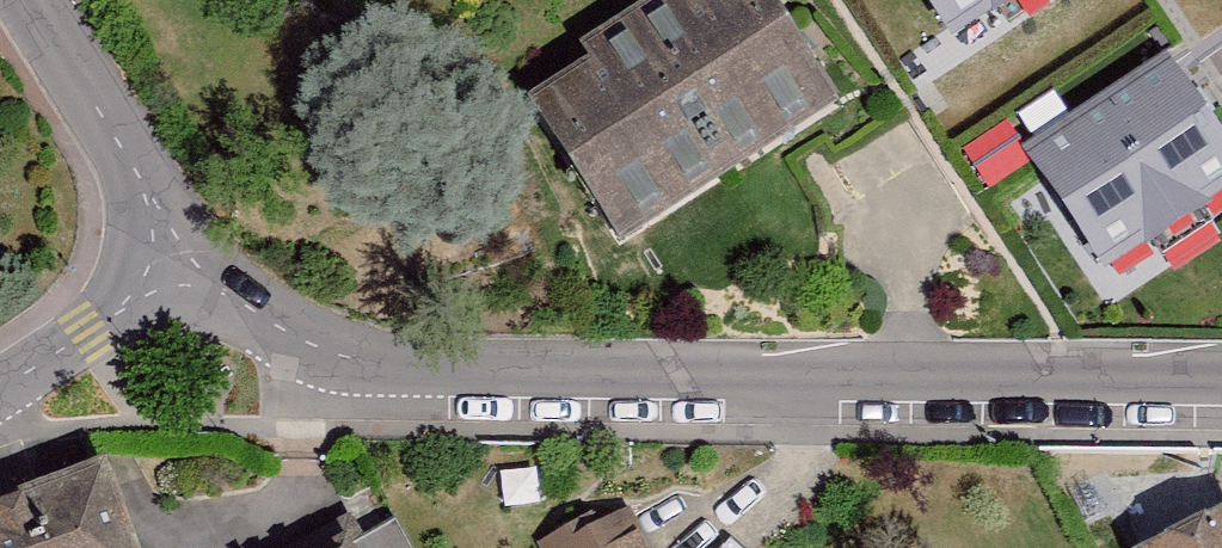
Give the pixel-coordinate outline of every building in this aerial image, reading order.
[(537,112),(633,254),(853,106),(782,0),(703,0),(537,112)] [(960,35),(1011,0),(936,0),(960,35)] [(1045,159),(1120,276),(1221,210),(1221,118),(1189,67),(1045,159)] [(117,458),(0,498),(0,547),(149,547),(117,458)] [(637,509),(571,547),(660,547),(637,509)] [(1187,547),(1221,547),(1221,528),(1187,547)] [(388,547),(420,547),(412,534),(388,547)]
